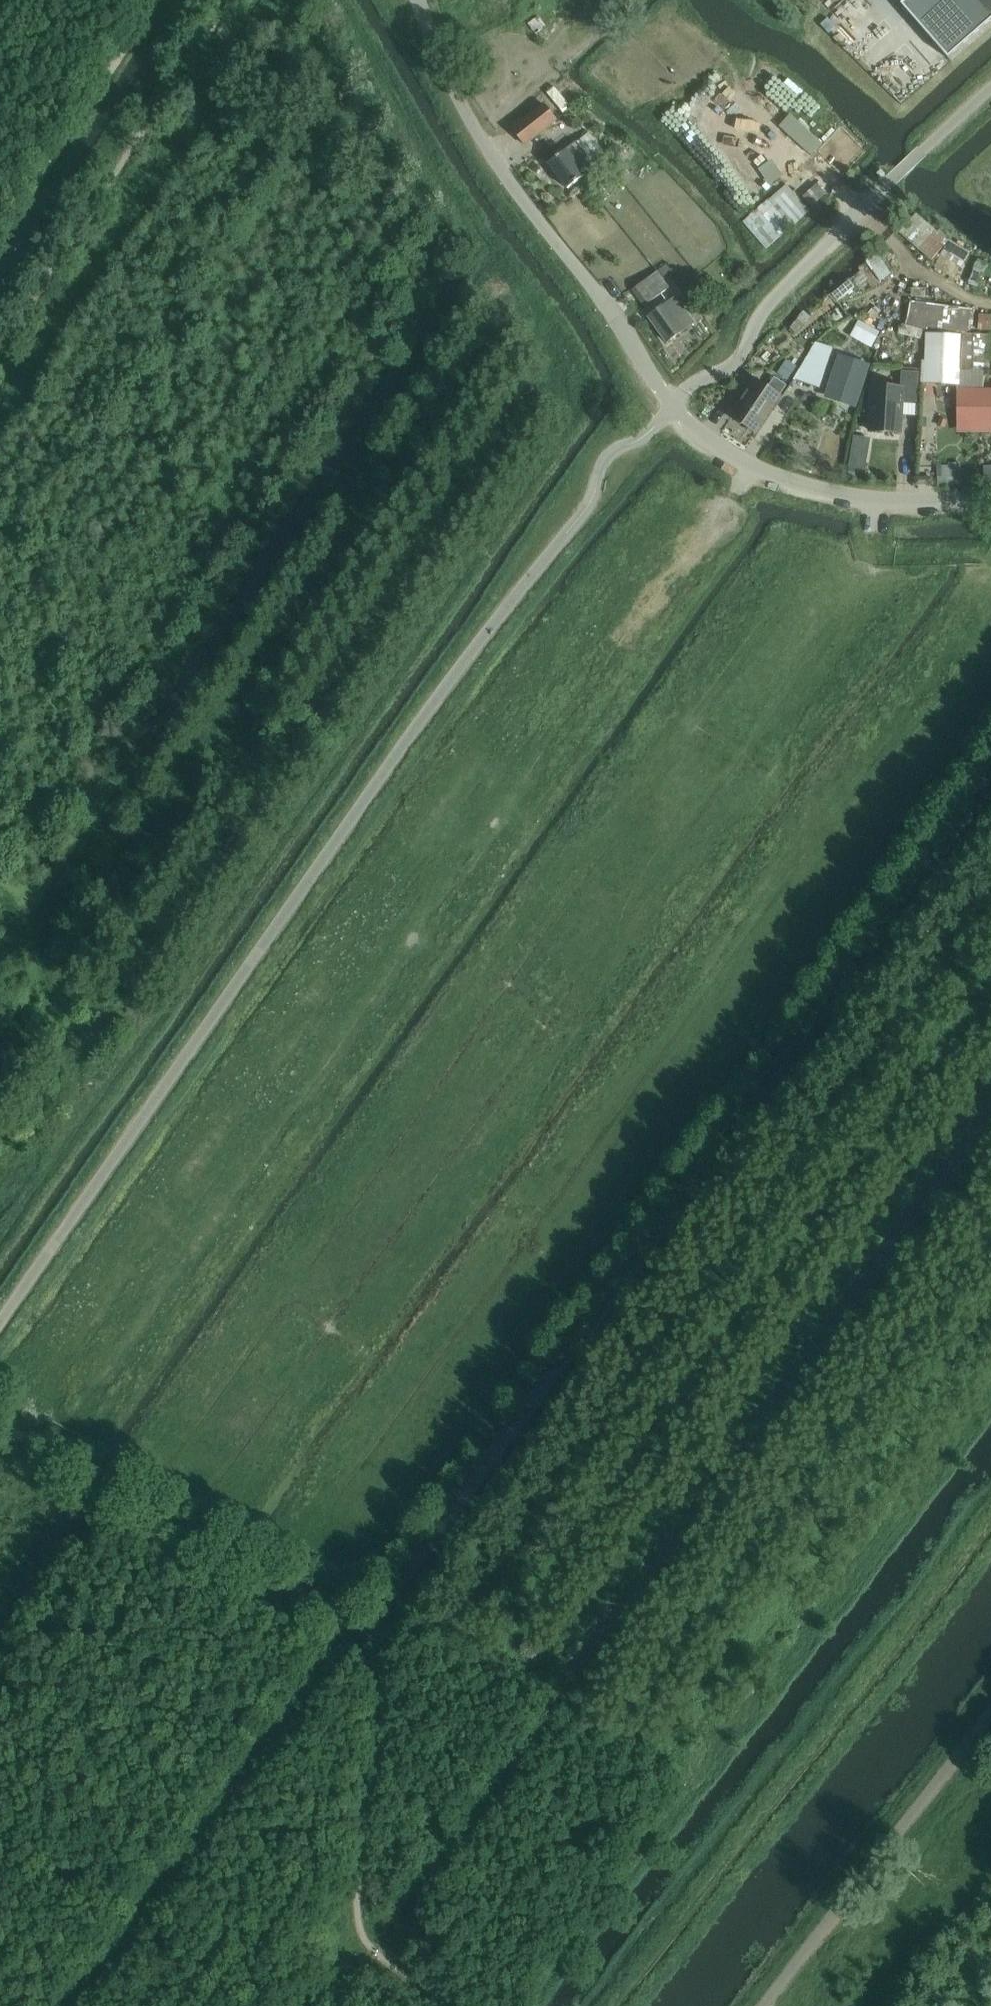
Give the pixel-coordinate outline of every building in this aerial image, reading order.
[(901,6),(948,60),(990,23),(990,18),(976,0),(908,0),(901,6)] [(990,18),(990,0),(976,0),(990,18)] [(552,37),(538,18),(528,25),(542,44),(552,37)] [(544,105),(512,130),(525,146),(556,121),(544,105)] [(577,144),(567,151),(549,164),(568,190),(586,177),(586,176),(595,169),(577,144)] [(881,171),(876,175),(881,179),(885,175),(881,171)] [(916,215),(900,234),(932,261),(948,243),(916,215)] [(670,289),(658,272),(633,291),(645,307),(670,289)] [(676,298),(649,318),(667,344),(694,324),(696,326),(703,320),(697,311),(689,316),(676,298)] [(913,303),(909,327),(968,335),(971,311),(913,303)] [(880,333),(859,321),(851,337),(872,348),(880,333)] [(922,382),(958,384),(959,428),(990,428),(990,391),(983,391),(983,372),(959,372),(961,336),(928,334),(927,363),(923,362),(922,382)] [(963,335),(961,371),(990,371),(990,336),(963,335)] [(794,381),(795,381),(820,389),(833,349),(816,344),(794,381)] [(879,353),(878,362),(894,365),(896,355),(879,353)] [(787,362),(778,375),(788,381),(797,368),(787,362)] [(820,400),(818,407),(853,419),(866,375),(832,363),(820,400)] [(901,389),(873,387),(870,432),(900,434),(902,404),(916,405),(918,374),(902,373),(901,389)] [(757,381),(732,418),(755,433),(780,397),(780,396),(787,386),(775,379),(768,389),(757,381)] [(852,452),(850,467),(863,470),(865,454),(852,452)] [(950,477),(938,478),(938,485),(939,487),(962,486),(962,482),(962,477),(962,464),(949,464),(949,466),(950,477)]
